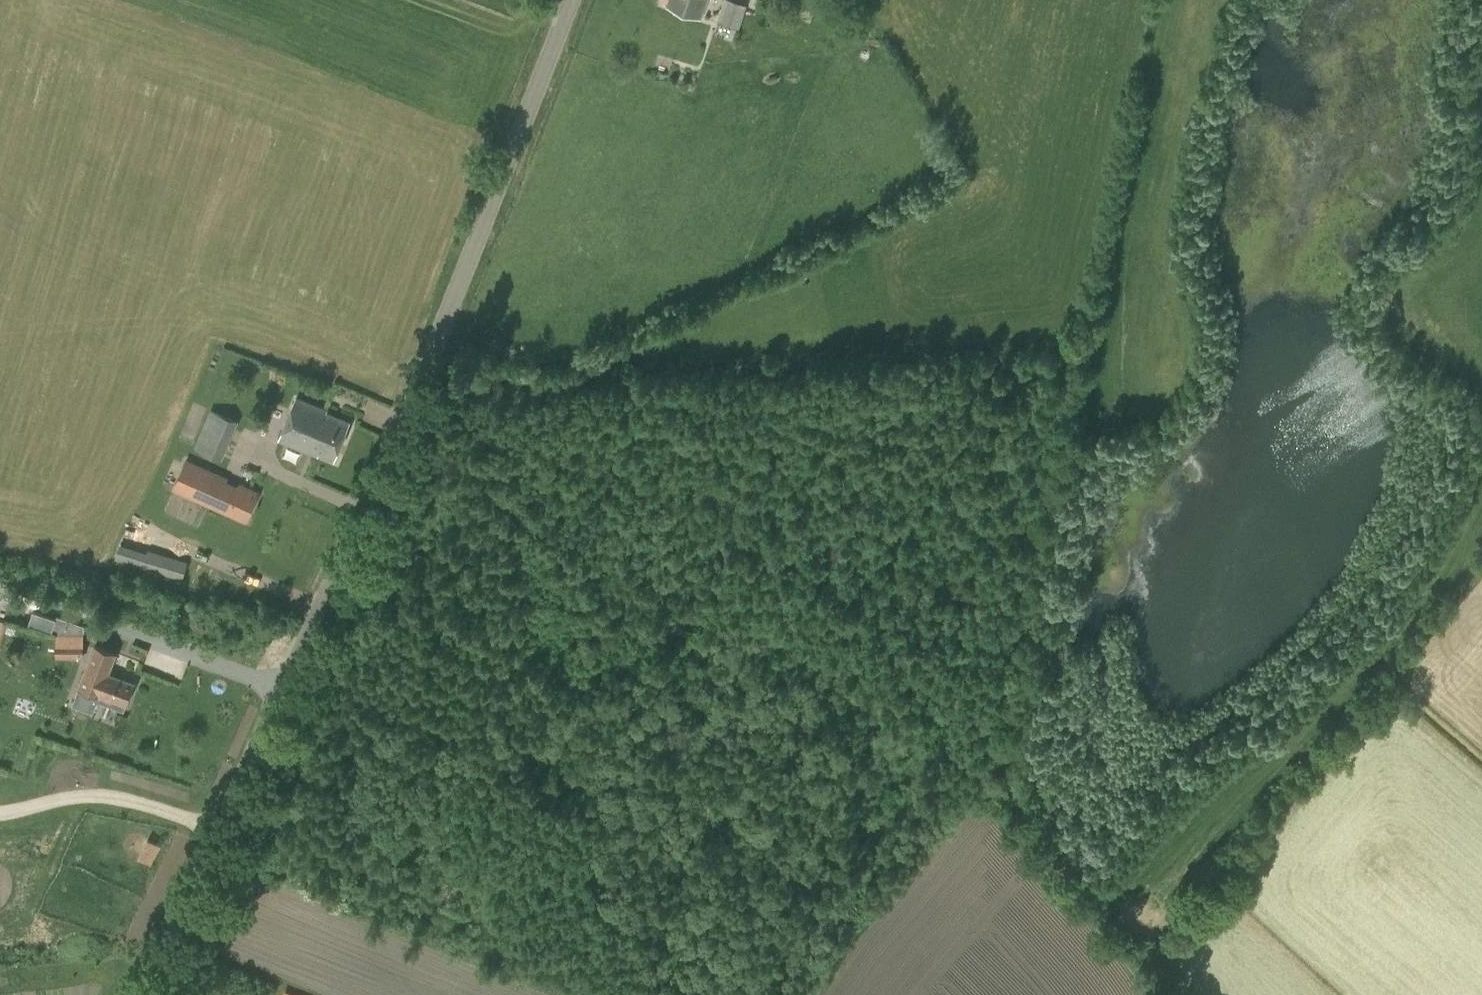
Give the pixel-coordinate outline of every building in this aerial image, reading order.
[(667,5),(700,17),(706,0),(669,0),(667,5)] [(717,21),(740,28),(747,4),(734,0),(723,0),(717,21)] [(296,398),(279,440),(308,452),(308,451),(332,461),(349,422),(325,412),(326,410),(296,398)] [(210,409),(194,448),(222,460),(239,421),(210,409)] [(255,496),(196,471),(188,493),(246,517),(255,496)] [(114,557),(182,579),(187,563),(120,541),(114,557)] [(84,657),(83,632),(54,633),(55,657),(84,657)] [(78,687),(80,688),(74,704),(91,710),(95,699),(96,700),(123,710),(134,683),(109,673),(117,652),(94,644),(78,687)]
